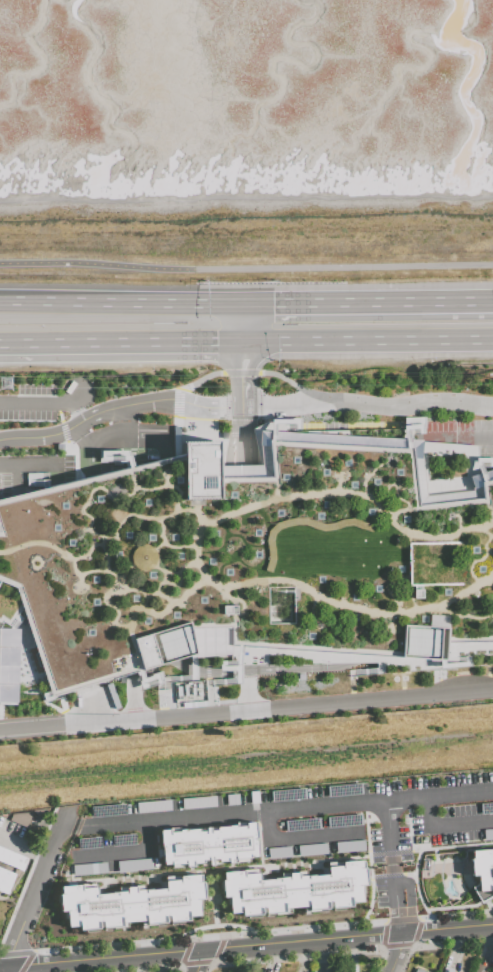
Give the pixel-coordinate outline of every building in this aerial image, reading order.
[(141,464),(132,466),(95,475),(61,484),(22,493),(0,498),(0,548),(22,615),(35,655),(49,697),(115,678),(176,659),(193,654),(194,657),(208,657),(233,657),(234,665),(249,665),(336,663),(358,663),(375,663),(376,674),(492,664),(492,467),(477,472),(477,447),(477,445),(420,442),(420,440),(257,430),(257,432),(259,464),(249,464),(231,465),(218,465),(218,441),(181,442),(182,454),(141,464)] [(15,699),(0,700),(0,548),(22,615),(35,655),(49,697),(39,697),(15,699)] [(11,814),(8,820),(25,826),(31,812),(11,814)] [(159,824),(258,816),(261,853),(238,855),(239,860),(187,864),(186,859),(162,861),(159,824)] [(6,894),(0,892),(0,848),(27,858),(22,871),(16,869),(6,894)] [(491,853),(492,853),(492,895),(489,895),(489,900),(479,906),(470,889),(477,885),(476,876),(471,876),(469,851),(490,849),(491,853)] [(222,873),(241,871),(242,875),(257,874),(258,880),(289,878),(288,873),(296,872),(297,877),(326,875),(325,866),(341,865),(340,861),(364,859),(366,886),(361,886),(362,903),(350,904),(350,907),(307,910),(307,907),(283,909),(283,912),(240,915),(240,912),(228,913),(226,895),(221,896),(219,879),(222,879),(222,873)] [(60,888),(81,886),(81,890),(96,889),(97,897),(118,895),(117,890),(134,889),(134,893),(165,891),(164,881),(178,880),(177,873),(201,872),(202,881),(205,881),(206,902),(200,902),(202,920),(188,921),(188,923),(145,926),(145,922),(120,924),(121,927),(79,930),(78,928),(67,928),(66,912),(59,912),(57,896),(60,895),(60,888)] [(473,971),(484,971),(487,967),(477,963),(473,971)]
